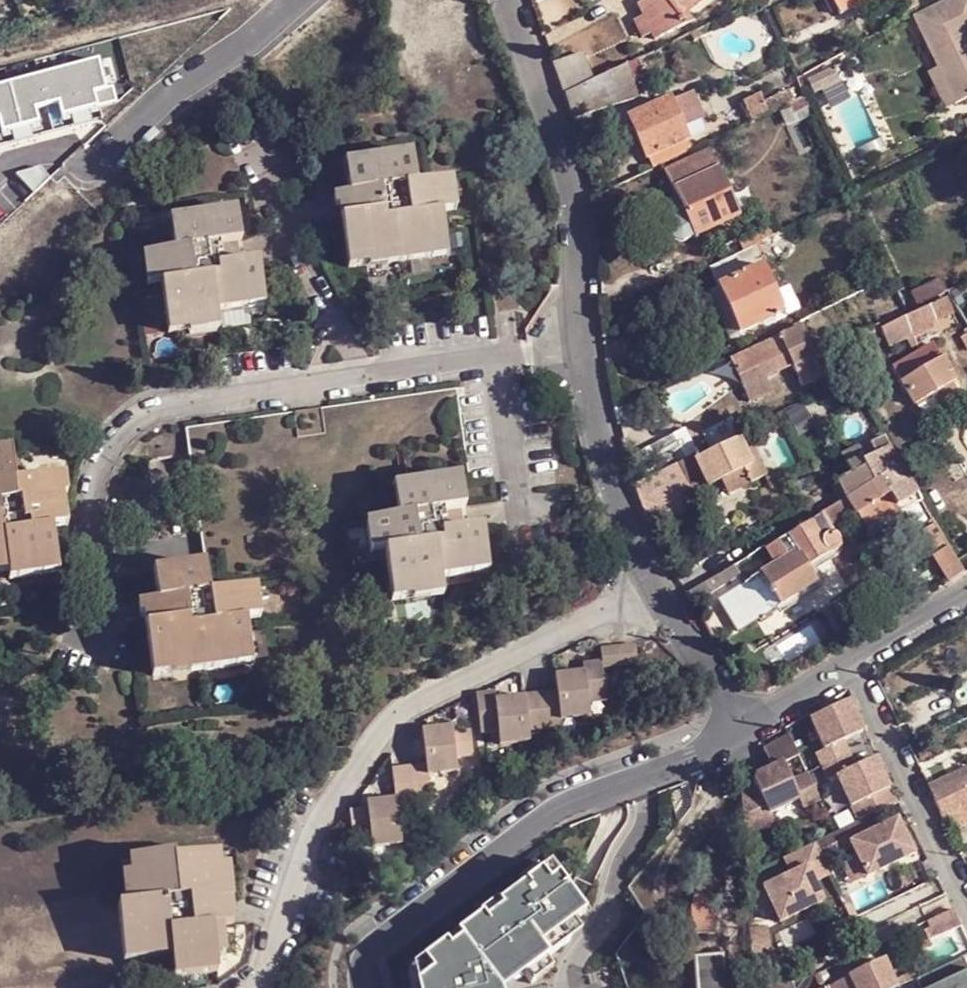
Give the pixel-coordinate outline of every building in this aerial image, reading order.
[(691,26),(702,20),(695,9),(683,18),(670,0),(657,0),(645,7),(650,18),(660,36),(664,41),(691,26)] [(683,18),(695,9),(707,0),(670,0),(683,18)] [(936,7),(947,31),(936,35),(925,12),(914,17),(916,26),(908,30),(922,59),(933,54),(940,70),(956,103),(966,98),(966,0),(950,0),(936,7)] [(936,35),(947,31),(936,7),(925,12),(936,35)] [(650,18),(642,23),(651,39),(660,36),(650,18)] [(599,79),(587,52),(558,65),(568,94),(599,79)] [(0,89),(0,146),(101,117),(99,106),(115,102),(112,89),(103,90),(97,64),(0,89)] [(625,104),(642,98),(631,64),(615,73),(625,104)] [(956,103),(940,70),(931,75),(947,109),(956,103)] [(625,104),(615,73),(599,79),(568,94),(577,120),(625,104)] [(750,113),(754,123),(793,105),(800,102),(795,92),(750,113)] [(690,141),(702,135),(686,94),(671,101),(690,141)] [(813,107),(809,98),(800,102),(793,105),(797,114),(813,107)] [(671,101),(631,119),(649,159),(652,159),(690,141),(671,101)] [(658,170),(696,150),(690,141),(652,159),(658,170)] [(418,184),(413,152),(353,161),(360,203),(352,204),(354,217),(342,218),(349,267),(369,264),(369,259),(399,253),(399,262),(432,257),(431,249),(448,247),(443,211),(441,202),(454,200),(456,200),(452,178),(418,184)] [(670,176),(678,192),(723,172),(716,156),(670,176)] [(360,203),(353,161),(346,162),(352,204),(360,203)] [(723,172),(678,192),(691,219),(699,240),(704,237),(744,219),(723,172)] [(441,202),(443,211),(455,209),(454,200),(441,202)] [(243,242),(238,209),(179,219),(183,250),(175,251),(145,255),(148,277),(161,275),(162,286),(170,333),(190,331),(189,326),(219,321),(218,312),(249,307),(248,298),(265,296),(260,260),(242,263),(229,264),(228,256),(240,255),(241,255),(240,249),(238,248),(237,243),(243,242)] [(183,250),(179,219),(170,221),(175,251),(183,250)] [(699,240),(691,219),(684,223),(681,228),(681,236),(686,241),(692,244),(699,242),(704,237),(699,240)] [(743,240),(749,252),(770,241),(784,235),(780,225),(743,240)] [(722,290),(767,269),(764,260),(777,255),(770,241),(749,252),(735,258),(712,269),(722,290)] [(432,257),(449,254),(448,247),(431,249),(432,257)] [(399,262),(399,253),(369,259),(369,264),(370,266),(399,262)] [(242,263),(240,255),(228,256),(229,264),(242,263)] [(767,269),(722,290),(744,334),(789,312),(767,269)] [(161,275),(148,277),(150,289),(162,286),(161,275)] [(915,296),(922,308),(950,294),(945,281),(915,296)] [(733,339),(744,334),(722,290),(713,295),(733,339)] [(249,307),(266,304),(265,296),(248,298),(249,307)] [(914,337),(939,326),(937,321),(954,312),(952,305),(908,323),(914,337)] [(190,334),(220,330),(219,321),(189,326),(190,331),(190,334)] [(817,325),(748,358),(763,390),(785,379),(812,365),(821,384),(840,377),(817,325)] [(958,385),(938,348),(897,373),(917,410),(958,385)] [(785,379),(763,390),(769,402),(790,391),(785,379)] [(461,476),(470,475),(457,387),(186,429),(206,563),(211,595),(256,588),(373,570),(371,553),(370,543),(367,522),(362,491),(392,486),(401,484),(461,476)] [(642,458),(651,477),(712,448),(703,429),(642,458)] [(887,441),(885,436),(845,458),(855,477),(841,484),(851,504),(904,469),(887,441)] [(700,464),(709,484),(725,476),(746,467),(755,463),(749,449),(745,443),(700,464)] [(757,445),(749,449),(755,463),(746,467),(754,484),(770,476),(757,445)] [(12,452),(0,454),(0,573),(8,571),(10,580),(10,581),(43,577),(43,575),(41,567),(56,565),(58,565),(54,529),(46,530),(45,521),(66,518),(68,518),(64,497),(68,497),(65,477),(16,483),(12,452)] [(646,514),(697,490),(709,484),(700,464),(684,472),(682,466),(636,488),(646,514)] [(746,467),(725,476),(737,499),(757,488),(754,484),(746,467)] [(862,520),(872,535),(906,511),(902,505),(920,495),(904,469),(851,504),(862,520)] [(465,508),(461,476),(401,484),(405,517),(396,518),(367,522),(370,543),(383,542),(385,551),(391,599),(411,597),(410,591),(442,586),(441,577),(471,573),(469,565),(488,562),(483,528),(466,530),(451,532),(449,522),(465,521),(464,515),(460,515),(459,509),(465,508)] [(405,517),(401,484),(392,486),(396,518),(405,517)] [(706,510),(697,490),(646,514),(656,531),(706,510)] [(830,516),(845,507),(839,497),(825,505),(830,516)] [(824,522),(834,537),(862,520),(851,504),(845,507),(830,516),(823,520),(824,522)] [(54,529),(67,527),(66,518),(45,521),(46,530),(54,529)] [(466,530),(465,521),(449,522),(451,532),(466,530)] [(824,522),(790,542),(780,547),(778,546),(769,551),(780,569),(724,602),(742,635),(822,589),(811,573),(830,560),(834,561),(837,560),(841,558),(842,556),(843,553),(842,549),(841,546),(838,542),(834,537),(824,522)] [(946,537),(933,544),(943,561),(955,553),(946,537)] [(385,551),(383,542),(370,543),(371,553),(385,551)] [(966,576),(966,571),(961,561),(955,553),(943,561),(957,582),(966,576)] [(471,573),(489,570),(488,562),(469,565),(471,573)] [(259,610),(256,588),(211,595),(206,563),(161,571),(165,590),(155,591),(157,604),(168,602),(170,612),(156,614),(158,626),(146,628),(154,680),(175,678),(174,670),(204,666),(207,675),(235,671),(235,670),(233,661),(252,659),(248,623),(246,611),(259,610)] [(43,575),(57,573),(56,565),(41,567),(43,575)] [(742,566),(707,589),(691,599),(697,606),(701,610),(749,580),(742,566)] [(0,573),(0,581),(10,580),(8,571),(0,573)] [(165,590),(161,571),(153,572),(155,591),(165,590)] [(411,600),(443,596),(442,586),(410,591),(411,597),(411,600)] [(248,623),(261,620),(259,610),(246,611),(248,623)] [(640,662),(637,643),(603,647),(605,659),(585,662),(586,670),(580,671),(580,676),(572,677),(572,672),(557,674),(559,689),(527,693),(527,695),(514,696),(515,702),(506,703),(505,698),(498,698),(497,691),(478,693),(482,733),(500,731),(502,744),(532,740),(531,730),(565,726),(563,718),(592,715),(591,702),(609,699),(605,666),(640,662)] [(235,670),(253,666),(252,659),(233,661),(235,670)] [(207,675),(204,666),(174,670),(175,678),(176,680),(207,675)] [(878,815),(900,803),(879,758),(859,768),(853,755),(847,742),(866,733),(851,702),(814,720),(828,751),(820,755),(827,768),(833,781),(841,777),(863,822),(878,815)] [(476,756),(472,729),(455,731),(454,726),(446,727),(447,733),(439,734),(438,727),(424,730),(428,763),(394,768),(397,798),(384,800),(385,806),(378,807),(378,800),(368,802),(369,810),(352,811),(355,836),(373,835),(374,849),(404,844),(400,805),(433,799),(429,773),(459,770),(457,758),(476,756)] [(802,757),(792,736),(766,749),(775,767),(758,775),(756,781),(743,787),(747,838),(778,823),(774,815),(803,800),(807,809),(824,801),(811,775),(795,782),(787,765),(802,757)] [(931,786),(940,806),(966,794),(966,787),(961,773),(931,786)] [(966,824),(966,794),(940,806),(948,820),(953,819),(958,829),(966,824)] [(863,822),(828,840),(837,858),(855,848),(870,878),(917,855),(901,821),(885,828),(878,815),(863,822)] [(828,840),(818,845),(827,863),(837,858),(828,840)] [(827,863),(818,845),(786,860),(794,876),(767,889),(784,923),(827,902),(818,885),(815,878),(831,870),(827,863)] [(120,907),(125,961),(162,956),(161,944),(172,943),(173,955),(176,977),(220,972),(218,955),(215,927),(226,926),(236,925),(233,901),(225,902),(222,867),(220,854),(176,859),(176,856),(132,860),(133,877),(137,905),(128,906),(120,907)] [(489,984),(494,980),(517,962),(524,972),(545,956),(569,938),(561,928),(570,921),(584,911),(548,862),(424,958),(433,969),(418,982),(419,987),(490,987),(489,984)] [(233,901),(229,867),(222,867),(225,902),(233,901)] [(831,870),(815,878),(818,885),(834,877),(831,870)] [(700,909),(701,934),(722,935),(724,914),(718,904),(733,886),(720,874),(705,889),(700,909)] [(137,905),(133,877),(125,879),(128,906),(137,905)] [(125,961),(120,907),(119,894),(0,907),(0,987),(128,987),(125,961)] [(927,923),(934,938),(961,926),(954,911),(927,923)] [(570,921),(561,928),(569,938),(578,932),(570,921)] [(226,926),(215,927),(218,955),(228,954),(226,926)] [(755,930),(756,955),(774,954),(772,929),(755,930)] [(172,943),(161,944),(162,956),(173,955),(172,943)] [(552,965),(545,956),(524,972),(531,982),(552,965)] [(418,982),(433,969),(424,958),(412,967),(410,974),(413,987),(419,987),(418,982)] [(702,961),(703,987),(728,987),(727,958),(702,961)] [(966,959),(959,962),(921,980),(916,983),(910,986),(911,987),(966,987),(966,961),(966,959)] [(517,962),(494,980),(500,987),(504,987),(524,972),(517,962)] [(834,987),(900,987),(899,985),(888,963),(834,987)] [(785,974),(758,987),(759,987),(791,987),(785,974)] [(899,985),(900,987),(905,987),(910,986),(916,983),(921,980),(918,975),(899,985)]
